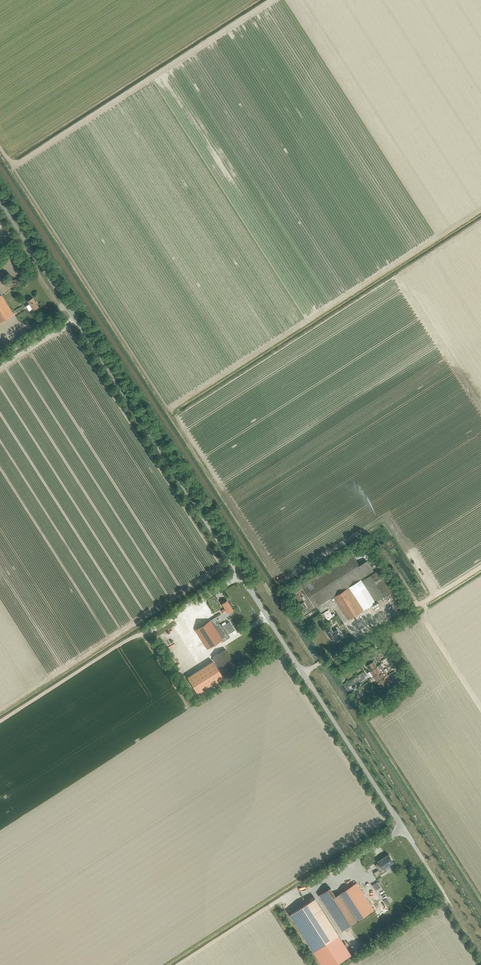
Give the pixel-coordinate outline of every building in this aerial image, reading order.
[(0,296),(0,322),(13,314),(1,295),(0,296)] [(29,304),(26,306),(29,311),(32,309),(33,310),(38,307),(32,298),(27,301),(29,304)] [(361,562),(362,562),(363,562),(364,562),(365,562),(366,561),(367,560),(368,559),(368,558),(369,557),(369,556),(369,555),(369,554),(369,553),(368,552),(368,551),(367,550),(366,549),(365,549),(365,548),(364,548),(363,548),(362,548),(361,548),(360,548),(359,549),(358,549),(357,550),(356,551),(356,552),(355,553),(355,554),(355,555),(355,556),(355,557),(356,558),(356,559),(356,560),(357,560),(358,561),(359,562),(360,562),(361,562)] [(352,553),(291,592),(305,614),(344,589),(345,590),(334,597),(348,619),(363,610),(353,595),(354,594),(364,610),(376,603),(375,602),(393,591),(380,569),(362,581),(361,579),(349,587),(353,592),(352,593),(349,587),(346,589),(346,588),(373,571),(367,560),(360,565),(352,553)] [(228,613),(233,610),(227,600),(222,604),(225,609),(221,611),(223,614),(227,611),(228,613)] [(206,610),(205,611),(202,607),(198,610),(202,615),(207,612),(206,610)] [(327,610),(319,616),(322,619),(324,618),(326,621),(332,617),(327,610)] [(210,620),(222,639),(227,636),(215,617),(210,620)] [(207,649),(222,639),(210,620),(195,630),(207,649)] [(330,627),(325,630),(332,640),(334,638),(336,642),(342,638),(337,630),(334,632),(330,627)] [(226,679),(239,670),(226,649),(212,657),(226,679)] [(394,663),(398,660),(396,657),(393,653),(390,655),(392,660),(392,659),(394,663)] [(377,666),(375,663),(377,662),(376,659),(367,665),(370,670),(377,666)] [(212,661),(187,677),(198,694),(223,678),(212,661)] [(380,672),(380,671),(379,669),(381,668),(379,665),(377,666),(370,670),(374,676),(380,672)] [(377,681),(388,675),(384,669),(380,671),(380,672),(374,676),(377,681)] [(381,687),(388,683),(392,680),(389,674),(388,675),(377,681),(381,687)] [(378,870),(374,873),(377,877),(387,871),(385,868),(394,862),(389,854),(378,861),(379,863),(375,865),(378,870)] [(347,859),(346,868),(353,869),(354,860),(347,859)] [(381,899),(367,877),(355,885),(336,897),(331,888),(320,895),(342,930),(369,912),(366,909),(369,907),(381,899)] [(315,898),(291,914),(315,951),(339,936),(315,898)]
